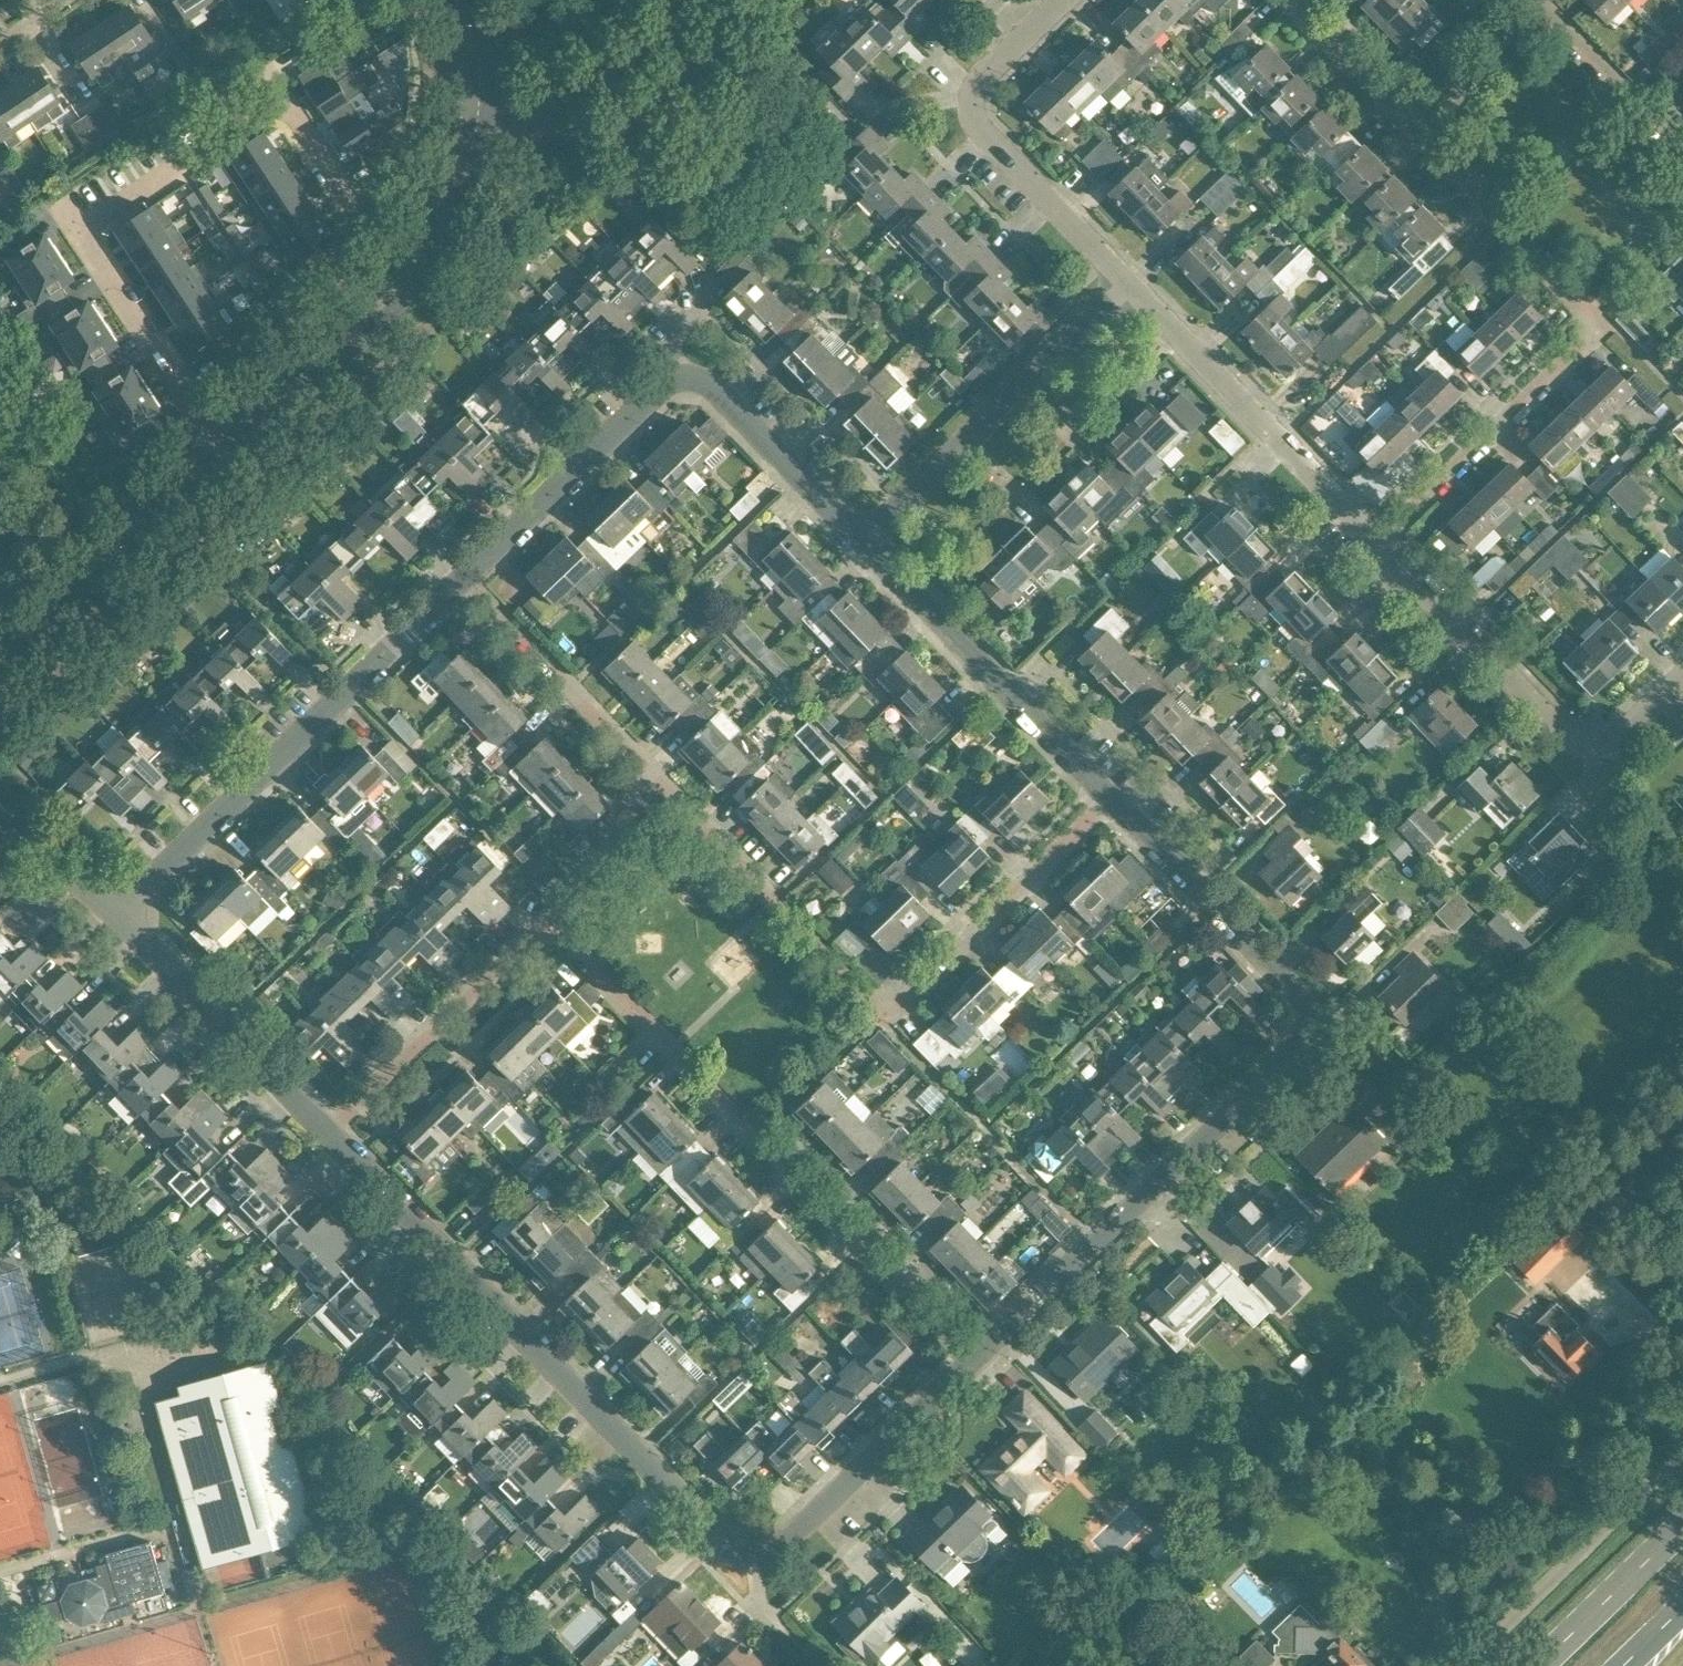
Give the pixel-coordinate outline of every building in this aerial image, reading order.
[(210,0),(177,0),(195,27),(208,19),(200,7),(210,0)] [(290,10),(284,0),(268,0),(279,17),(290,10)] [(290,10),(301,3),(299,0),(284,0),(290,10)] [(886,11),(910,37),(920,27),(912,18),(930,0),(894,0),(896,2),(886,11)] [(1137,2),(1164,29),(1176,17),(1186,27),(1196,17),(1183,4),(1179,0),(1139,0),(1137,2)] [(1205,3),(1215,13),(1228,0),(1202,0),(1205,3)] [(1384,27),(1412,0),(1369,0),(1363,6),(1384,27)] [(1420,0),(1412,0),(1384,27),(1405,48),(1414,39),(1422,47),(1437,32),(1421,15),(1428,8),(1420,0)] [(1628,3),(1625,0),(1585,0),(1607,23),(1628,3)] [(1134,42),(1124,52),(1142,70),(1162,51),(1152,40),(1164,29),(1137,2),(1115,23),(1134,42)] [(864,7),(841,29),(870,58),(892,37),(900,46),(910,37),(886,11),(877,21),(864,7)] [(130,8),(102,27),(123,58),(133,74),(169,50),(156,30),(148,35),(130,8)] [(1682,32),(1682,20),(1682,19),(1671,30),(1678,37),(1682,32)] [(1230,53),(1253,31),(1244,22),(1222,44),(1230,53)] [(102,27),(74,45),(103,89),(116,80),(108,69),(123,58),(102,27)] [(1652,28),(1641,39),(1648,46),(1639,55),(1648,65),(1669,45),(1652,28)] [(848,80),(870,58),(841,29),(830,40),(829,39),(825,43),(826,44),(819,50),(832,64),(823,73),(847,98),(857,88),(848,80)] [(309,37),(298,44),(307,59),(318,52),(309,37)] [(1111,100),(1122,89),(1142,70),(1124,52),(1115,61),(1096,42),(1074,63),(1101,90),(1111,100)] [(185,50),(200,72),(202,75),(211,69),(194,43),(185,50)] [(1254,118),(1264,108),(1272,101),(1272,102),(1291,83),(1290,82),(1282,74),(1288,68),(1267,46),(1254,58),(1250,55),(1227,70),(1246,90),(1236,99),(1254,118)] [(190,79),(200,72),(185,50),(175,56),(190,79)] [(323,59),(299,75),(308,89),(315,100),(313,101),(321,113),(323,112),(324,113),(325,115),(349,99),(350,100),(381,80),(368,61),(338,82),(323,59)] [(1474,83),(1457,61),(1437,78),(1455,99),(1474,83)] [(1078,112),(1101,90),(1074,63),(1052,84),(1075,109),(1078,112)] [(38,69),(10,88),(31,120),(46,110),(54,122),(67,113),(38,69)] [(1296,77),(1290,82),(1291,83),(1272,102),(1272,101),(1264,108),(1294,138),(1301,131),(1302,132),(1321,114),(1320,113),(1312,104),(1317,99),(1296,77)] [(1063,121),(1075,109),(1052,84),(1049,81),(1026,103),(1063,141),(1073,131),(1063,121)] [(31,120),(10,88),(0,94),(0,134),(11,150),(24,142),(16,130),(31,120)] [(349,99),(325,115),(334,128),(341,139),(339,140),(347,152),(349,151),(349,152),(352,155),(406,119),(394,101),(364,121),(350,100),(349,99)] [(92,111),(108,135),(120,127),(104,103),(92,111)] [(1302,132),(1301,131),(1294,138),(1306,151),(1314,144),(1330,161),(1349,143),(1341,135),(1347,129),(1325,107),(1320,113),(1321,114),(1302,132)] [(96,143),(108,135),(92,111),(80,119),(96,143)] [(1142,139),(1151,148),(1172,128),(1163,118),(1142,139)] [(844,172),(865,194),(892,169),(878,155),(887,147),(869,128),(849,147),(848,146),(820,173),(826,179),(837,179),(844,172)] [(264,131),(220,161),(234,182),(278,152),(271,142),(272,142),(268,136),(267,136),(264,131)] [(1092,170),(1114,149),(1104,139),(1082,160),(1092,170)] [(1353,200),(1360,193),(1359,192),(1378,174),(1379,174),(1385,169),(1363,146),(1358,152),(1349,143),(1330,161),(1348,179),(1341,187),(1353,200)] [(1114,149),(1092,170),(1100,179),(1122,158),(1114,149)] [(278,152),(234,182),(248,203),(252,200),(252,198),(291,172),(284,162),(285,162),(281,155),(280,156),(278,152)] [(1148,157),(1110,193),(1117,200),(1116,202),(1119,205),(1121,203),(1132,215),(1157,191),(1169,180),(1148,157)] [(0,172),(16,196),(27,188),(12,165),(0,172)] [(902,202),(911,212),(931,192),(913,174),(904,182),(892,169),(865,194),(887,216),(902,202)] [(1239,179),(1233,173),(1230,170),(1201,198),(1210,207),(1239,179)] [(16,196),(0,172),(0,196),(5,203),(16,196)] [(291,172),(252,198),(252,200),(264,218),(265,218),(305,192),(298,182),(294,175),(294,176),(291,172)] [(1359,192),(1360,193),(1377,210),(1370,217),(1383,230),(1390,223),(1389,222),(1407,204),(1408,204),(1414,199),(1393,177),(1387,182),(1379,174),(1378,174),(1359,192)] [(1248,188),(1239,179),(1210,207),(1219,216),(1248,188)] [(207,183),(200,188),(207,199),(215,194),(207,183)] [(589,187),(576,200),(583,208),(597,195),(589,187)] [(1169,203),(1157,191),(1132,215),(1153,238),(1158,233),(1160,235),(1163,231),(1162,230),(1192,201),(1182,190),(1169,203)] [(194,192),(187,197),(194,208),(202,203),(194,192)] [(264,218),(260,221),(274,241),(318,212),(312,202),(312,203),(305,192),(265,218),(264,218)] [(906,235),(927,257),(953,232),(940,219),(948,210),(931,192),(911,212),(885,236),(895,246),(906,235)] [(215,194),(207,199),(217,214),(225,209),(215,194)] [(159,201),(115,230),(123,242),(122,242),(123,244),(124,243),(126,246),(125,247),(126,248),(127,248),(129,251),(164,228),(165,229),(174,223),(159,201)] [(202,203),(194,208),(202,219),(209,214),(202,203)] [(1411,261),(1443,229),(1422,207),(1416,213),(1408,204),(1407,204),(1389,222),(1390,223),(1383,230),(1379,233),(1400,254),(1402,251),(1411,261)] [(801,209),(799,212),(793,217),(803,227),(811,219),(801,209)] [(318,212),(274,241),(288,262),(296,256),(314,245),(332,233),(324,222),(325,221),(318,212)] [(698,263),(650,214),(649,214),(654,219),(622,250),(643,272),(644,271),(658,286),(680,266),(687,274),(698,263)] [(234,223),(226,228),(234,239),(241,234),(234,223)] [(1187,273),(1199,285),(1224,259),(1213,248),(1226,236),(1215,225),(1177,262),(1184,269),(1182,271),(1186,274),(1187,273)] [(164,228),(129,251),(131,255),(132,256),(134,259),(135,261),(142,271),(177,248),(165,229),(164,228)] [(541,229),(527,242),(538,253),(551,240),(541,229)] [(26,232),(2,248),(23,280),(23,281),(62,255),(55,245),(52,247),(47,239),(44,236),(33,243),(26,232)] [(221,232),(210,239),(217,251),(221,248),(228,243),(221,232)] [(966,245),(953,232),(927,257),(943,274),(942,295),(947,300),(972,275),(993,256),(975,237),(966,245)] [(241,234),(234,239),(241,250),(249,245),(241,234)] [(228,243),(221,248),(228,259),(235,254),(228,243)] [(1277,275),(1297,256),(1288,247),(1268,266),(1277,275)] [(1297,256),(1277,275),(1286,285),(1315,257),(1305,247),(1297,256)] [(177,248),(142,271),(149,282),(155,291),(191,268),(190,267),(177,248)] [(318,249),(298,270),(308,279),(309,279),(328,259),(318,249)] [(765,275),(740,249),(717,271),(726,280),(729,277),(737,285),(723,298),(745,321),(773,294),(759,280),(765,275)] [(666,294),(658,286),(644,271),(643,272),(622,250),(590,280),(611,302),(612,302),(633,281),(656,305),(666,294)] [(1459,273),(1475,290),(1486,279),(1479,272),(1489,263),(1479,254),(1459,273)] [(23,280),(14,286),(29,309),(38,303),(45,314),(70,298),(63,287),(73,279),(71,276),(66,268),(69,266),(62,255),(23,281),(23,280)] [(1010,274),(993,256),(972,275),(981,285),(967,299),(988,320),(1014,295),(1001,282),(1010,274)] [(1235,271),(1224,259),(1199,285),(1220,307),(1225,302),(1226,303),(1230,300),(1228,298),(1258,269),(1248,259),(1235,271)] [(191,268),(155,291),(161,301),(162,301),(169,311),(208,285),(195,264),(190,267),(191,268)] [(1389,289),(1399,299),(1424,275),(1414,264),(1389,289)] [(1682,299),(1682,278),(1671,265),(1660,276),(1682,299)] [(253,268),(245,273),(252,284),(260,279),(253,268)] [(515,268),(509,274),(518,284),(525,278),(515,268)] [(260,279),(252,284),(260,295),(268,290),(260,279)] [(634,325),(612,302),(611,302),(590,280),(572,298),(567,293),(554,306),(558,311),(602,357),(603,356),(598,351),(614,335),(611,332),(616,327),(624,335),(634,325)] [(1438,293),(1447,301),(1458,291),(1450,282),(1438,293)] [(208,285),(169,311),(176,321),(175,322),(176,323),(177,323),(179,326),(178,326),(179,328),(180,328),(182,331),(222,305),(221,304),(208,285)] [(1435,312),(1447,301),(1438,293),(1427,304),(1435,312)] [(1517,293),(1497,313),(1520,338),(1541,318),(1517,293)] [(780,330),(789,339),(809,320),(790,301),(785,307),(773,294),(745,321),(766,343),(780,330)] [(1282,294),(1243,331),(1250,338),(1249,340),(1252,343),(1254,342),(1266,354),(1292,328),(1281,317),(1293,305),(1282,294)] [(1019,353),(1032,340),(1054,319),(1036,301),(1027,309),(1014,295),(988,320),(1019,353)] [(45,314),(41,317),(62,349),(63,350),(106,321),(99,311),(95,313),(90,305),(88,302),(77,309),(70,298),(45,314)] [(222,305),(182,331),(196,352),(200,349),(200,350),(201,349),(201,348),(205,346),(206,345),(209,343),(223,363),(252,334),(228,299),(221,304),(222,305)] [(1323,339),(1313,328),(1302,339),(1292,328),(1266,354),(1286,375),(1291,371),(1293,373),(1296,369),(1295,367),(1314,349),(1330,366),(1377,321),(1362,305),(1331,335),(1329,333),(1323,339)] [(1657,341),(1625,309),(1615,319),(1646,351),(1657,341)] [(592,366),(602,357),(558,311),(539,329),(535,324),(521,337),(526,341),(548,364),(548,363),(563,379),(580,362),(578,360),(582,356),(592,366)] [(1520,338),(1497,313),(1477,332),(1500,357),(1520,338)] [(809,320),(789,339),(797,348),(783,361),(806,384),(833,357),(820,343),(826,338),(809,320)] [(62,349),(58,352),(73,375),(82,369),(89,380),(114,364),(106,353),(117,345),(114,342),(110,334),(113,332),(106,321),(63,350),(62,349)] [(1408,340),(1399,331),(1388,342),(1396,351),(1408,340)] [(1458,351),(1447,340),(1446,339),(1436,349),(1456,369),(1464,361),(1480,377),(1500,357),(1477,332),(1458,351)] [(948,340),(940,348),(948,357),(957,349),(948,340)] [(548,364),(526,341),(494,372),(516,395),(516,394),(538,373),(560,397),(571,386),(563,379),(548,363),(548,364)] [(1667,351),(1657,341),(1646,351),(1656,361),(1667,351)] [(1426,381),(1417,390),(1441,414),(1461,395),(1445,379),(1456,369),(1436,349),(1415,369),(1426,381)] [(991,353),(965,378),(976,389),(1002,365),(991,353)] [(840,392),(849,402),(869,383),(851,365),(846,370),(833,357),(806,384),(827,406),(840,392)] [(1383,373),(1369,360),(1358,370),(1366,378),(1372,384),(1383,373)] [(1644,403),(1655,393),(1635,373),(1626,382),(1606,362),(1595,373),(1599,377),(1590,386),(1613,411),(1633,392),(1644,403)] [(114,364),(89,380),(96,391),(92,394),(106,415),(106,416),(149,387),(142,377),(139,379),(134,371),(132,368),(121,375),(114,364)] [(960,394),(968,386),(969,385),(950,365),(941,374),(960,394)] [(886,366),(869,383),(849,402),(858,410),(844,424),(866,446),(893,420),(879,405),(902,383),(886,366)] [(1366,378),(1358,370),(1347,381),(1355,389),(1366,378)] [(539,417),(516,394),(516,395),(494,372),(462,403),(470,411),(484,426),(506,404),(528,428),(539,417)] [(1590,386),(1571,404),(1595,429),(1613,411),(1590,386)] [(106,415),(99,419),(122,453),(157,429),(150,419),(161,411),(158,408),(153,400),(157,398),(149,387),(106,416),(106,415)] [(1327,420),(1349,401),(1338,390),(1317,410),(1327,420)] [(1396,409),(1420,434),(1441,414),(1417,390),(1396,409)] [(1151,403),(1129,424),(1162,458),(1190,431),(1192,432),(1206,419),(1181,393),(1160,413),(1151,403)] [(1644,403),(1653,412),(1664,402),(1655,393),(1644,403)] [(470,412),(438,442),(481,488),(492,478),(469,455),(491,433),(484,426),(470,411),(462,403),(470,412)] [(1571,404),(1549,425),(1573,450),(1582,460),(1592,450),(1582,441),(1595,429),(1571,404)] [(1400,454),(1420,434),(1396,409),(1376,429),(1400,454)] [(409,414),(402,423),(420,439),(428,431),(409,414)] [(893,420),(866,446),(887,468),(921,436),(900,414),(893,420)] [(686,422),(666,442),(693,470),(705,459),(713,467),(726,455),(718,446),(724,440),(717,433),(722,428),(711,416),(695,432),(686,422)] [(1211,431),(1236,454),(1250,438),(1225,416),(1211,431)] [(1400,454),(1376,429),(1363,416),(1354,425),(1366,438),(1355,449),(1379,473),(1400,454)] [(1682,421),(1672,431),(1682,443),(1682,422),(1682,421)] [(1162,458),(1129,424),(1106,446),(1120,460),(1111,468),(1131,488),(1137,495),(1156,477),(1144,465),(1156,454),(1161,459),(1162,458)] [(1544,460),(1535,469),(1556,490),(1565,482),(1553,470),(1573,450),(1549,425),(1529,445),(1544,460)] [(1640,438),(1647,446),(1661,433),(1654,425),(1640,438)] [(65,426),(58,431),(65,442),(73,437),(65,426)] [(1639,454),(1647,446),(1640,438),(1632,446),(1639,454)] [(481,488),(438,442),(406,473),(427,495),(449,474),(471,498),(481,488)] [(666,442),(645,462),(655,472),(647,481),(669,504),(677,512),(686,503),(678,495),(685,488),(680,483),(693,470),(666,442)] [(1600,478),(1607,485),(1628,465),(1621,457),(1613,465),(1600,478)] [(1510,463),(1489,483),(1514,508),(1533,489),(1544,501),(1556,490),(1535,469),(1525,479),(1510,463)] [(1088,464),(1066,485),(1094,513),(1099,519),(1106,525),(1137,495),(1131,488),(1111,468),(1102,478),(1088,464)] [(374,503),(418,549),(428,539),(405,516),(427,495),(406,473),(402,469),(388,482),(392,486),(374,503)] [(1619,482),(1644,508),(1654,498),(1630,472),(1619,482)] [(1598,494),(1607,485),(1600,478),(1590,486),(1598,494)] [(627,479),(607,499),(634,527),(645,516),(650,522),(669,504),(647,481),(646,482),(649,485),(640,493),(627,479)] [(305,481),(297,488),(306,498),(314,490),(305,481)] [(1634,517),(1644,508),(1619,482),(1609,491),(1634,517)] [(1489,483),(1470,501),(1494,526),(1514,508),(1489,483)] [(1099,519),(1094,513),(1066,485),(1044,507),(1057,521),(1049,529),(1053,533),(1079,558),(1097,540),(1088,530),(1099,519)] [(740,519),(760,500),(751,491),(731,510),(740,519)] [(607,499),(586,519),(599,533),(591,541),(610,561),(627,545),(621,539),(634,527),(607,499)] [(1473,547),(1494,526),(1470,501),(1450,521),(1447,518),(1433,531),(1458,556),(1470,544),(1473,547)] [(418,549),(374,503),(342,534),(364,557),(385,536),(408,559),(418,549)] [(1212,511),(1184,538),(1201,556),(1217,541),(1231,555),(1256,530),(1234,507),(1220,520),(1212,511)] [(773,568),(785,580),(812,553),(791,532),(778,545),(754,520),(734,539),(767,574),(773,568)] [(1026,524),(1004,545),(1032,574),(1037,579),(1049,567),(1055,570),(1064,570),(1068,568),(1079,558),(1053,533),(1049,529),(1039,538),(1026,524)] [(1540,535),(1547,542),(1558,531),(1551,524),(1540,535)] [(1224,561),(1255,593),(1273,575),(1272,574),(1277,569),(1276,568),(1275,569),(1267,561),(1277,551),(1256,530),(1231,555),(1224,561)] [(342,578),(364,557),(342,534),(310,565),(354,611),(364,601),(342,578)] [(1547,542),(1540,535),(1529,546),(1536,553),(1547,542)] [(1564,535),(1554,544),(1579,569),(1588,560),(1564,535)] [(567,537),(547,556),(580,589),(587,596),(598,585),(592,578),(610,561),(591,541),(581,550),(567,537)] [(1554,544),(1531,566),(1541,577),(1553,564),(1568,579),(1579,569),(1554,544)] [(1037,579),(1032,574),(1004,545),(981,567),(991,577),(981,587),(985,590),(975,600),(998,624),(1009,613),(1005,608),(1037,579)] [(831,572),(812,553),(785,580),(775,590),(785,600),(778,607),(796,625),(807,615),(827,596),(817,586),(831,572)] [(1489,579),(1485,582),(1495,592),(1527,562),(1519,554),(1508,564),(1506,562),(1497,571),(1488,561),(1479,569),(1489,579)] [(540,590),(525,604),(544,624),(550,618),(567,602),(580,589),(547,556),(526,576),(540,590)] [(1649,578),(1680,610),(1682,607),(1682,569),(1671,557),(1649,578)] [(283,573),(269,587),(299,619),(321,597),(344,621),(354,611),(310,565),(292,582),(283,573)] [(1141,566),(1131,575),(1141,584),(1150,575),(1141,566)] [(1531,566),(1509,588),(1519,598),(1541,577),(1531,566)] [(209,567),(197,579),(207,589),(219,578),(209,567)] [(1277,604),(1290,618),(1317,592),(1295,569),(1281,583),(1273,575),(1255,593),(1239,607),(1248,616),(1250,615),(1257,622),(1277,604)] [(1115,571),(1103,583),(1111,591),(1123,580),(1115,571)] [(1680,610),(1649,578),(1627,600),(1657,632),(1680,610)] [(829,627),(841,639),(869,612),(849,591),(835,604),(827,596),(807,615),(823,633),(829,627)] [(1315,656),(1334,637),(1324,627),(1338,614),(1317,592),(1290,618),(1302,630),(1286,646),(1305,665),(1315,656)] [(631,597),(609,618),(622,632),(644,611),(631,597)] [(678,613),(690,624),(702,612),(690,601),(678,613)] [(183,606),(177,612),(184,620),(191,614),(183,606)] [(1112,607),(1084,635),(1092,644),(1079,657),(1101,680),(1129,653),(1116,639),(1130,626),(1112,607)] [(301,662),(253,612),(252,613),(256,618),(239,634),(230,624),(215,637),(225,648),(246,669),(268,649),(290,672),(301,662)] [(702,636),(713,624),(702,612),(690,624),(702,636)] [(846,656),(864,675),(884,655),(874,645),(888,632),(869,612),(841,639),(852,651),(846,656)] [(1638,651),(1607,619),(1586,640),(1616,671),(1638,651)] [(147,632),(138,641),(146,649),(155,641),(147,632)] [(1349,680),(1350,681),(1378,655),(1355,632),(1341,645),(1334,637),(1315,656),(1305,665),(1321,682),(1328,676),(1340,688),(1349,680)] [(634,640),(606,667),(625,688),(653,661),(634,640)] [(1593,694),(1616,671),(1586,640),(1563,662),(1593,694)] [(761,643),(753,651),(761,659),(769,651),(761,643)] [(193,678),(214,700),(236,680),(258,703),(269,693),(246,669),(225,648),(193,678)] [(886,686),(898,698),(926,671),(906,650),(892,663),(884,655),(864,675),(881,692),(886,686)] [(457,701),(484,674),(462,651),(444,668),(435,658),(412,681),(422,691),(435,679),(457,701)] [(1136,689),(1145,699),(1166,679),(1147,660),(1141,665),(1129,653),(1101,680),(1122,702),(1136,689)] [(1398,677),(1378,655),(1350,681),(1362,694),(1356,699),(1374,718),(1393,699),(1384,690),(1398,677)] [(585,657),(574,657),(574,667),(585,667),(585,657)] [(653,661),(625,688),(645,708),(673,681),(653,661)] [(111,664),(103,671),(109,677),(116,670),(111,664)] [(945,691),(926,671),(898,698),(892,704),(903,715),(929,742),(954,718),(945,708),(940,713),(932,704),(945,691)] [(506,696),(484,674),(457,701),(478,723),(506,696)] [(193,678),(161,709),(182,731),(204,710),(226,734),(237,723),(214,700),(193,678)] [(1166,679),(1145,699),(1153,707),(1139,720),(1161,743),(1189,715),(1200,705),(1186,691),(1181,695),(1166,679)] [(673,681),(645,708),(665,729),(673,721),(682,730),(709,703),(701,694),(693,702),(673,681)] [(710,686),(703,693),(710,700),(717,693),(710,686)] [(1446,752),(1475,724),(1439,688),(1411,715),(1446,752)] [(492,771),(495,767),(519,745),(510,736),(528,719),(506,696),(478,723),(499,745),(482,761),(492,771)] [(709,703),(682,730),(691,739),(682,747),(702,767),(730,740),(742,729),(723,710),(720,714),(709,703)] [(62,709),(51,720),(58,727),(69,716),(62,709)] [(130,739),(150,762),(172,741),(194,764),(205,754),(182,731),(161,709),(130,739)] [(399,712),(388,722),(410,746),(421,735),(399,712)] [(1202,728),(1189,715),(1161,743),(1182,765),(1196,751),(1206,761),(1237,731),(1230,725),(1219,735),(1207,723),(1202,728)] [(1399,730),(1385,715),(1372,728),(1360,739),(1374,754),(1399,730)] [(975,716),(952,738),(972,759),(995,736),(975,716)] [(1252,716),(1244,724),(1255,736),(1263,727),(1252,716)] [(1364,721),(1353,732),(1360,739),(1372,728),(1367,724),(1364,721)] [(808,723),(796,734),(804,742),(816,731),(808,723)] [(730,740),(702,767),(722,788),(730,780),(739,789),(766,762),(759,755),(763,750),(742,729),(730,740)] [(847,729),(837,739),(846,748),(855,738),(847,729)] [(1200,783),(1221,805),(1249,778),(1236,765),(1242,759),(1231,747),(1242,737),(1237,731),(1206,761),(1213,770),(1200,783)] [(150,762),(130,739),(126,735),(94,766),(114,787),(129,803),(146,787),(143,784),(148,780),(158,790),(168,780),(150,762)] [(540,787),(568,760),(545,737),(528,754),(519,745),(495,767),(505,777),(509,773),(531,796),(540,787)] [(29,739),(12,755),(21,764),(38,748),(29,739)] [(919,743),(906,756),(913,763),(926,750),(919,743)] [(363,745),(340,767),(367,795),(390,773),(399,783),(409,773),(384,747),(374,756),(363,745)] [(589,782),(568,760),(540,787),(561,809),(589,782)] [(114,787),(94,766),(89,761),(56,792),(77,814),(99,793),(121,816),(132,806),(129,803),(114,787)] [(845,761),(832,773),(843,784),(856,772),(845,761)] [(766,762),(739,789),(748,798),(739,806),(759,827),(787,800),(795,792),(766,762)] [(1492,780),(1479,766),(1455,789),(1478,812),(1495,795),(1518,819),(1523,814),(1521,812),(1541,793),(1511,762),(1492,780)] [(1016,764),(1008,773),(1014,779),(1002,790),(1028,818),(1049,798),(1016,764)] [(367,795),(340,767),(317,789),(328,800),(319,809),(345,835),(354,825),(346,816),(367,795)] [(856,772),(843,784),(855,796),(867,784),(856,772)] [(1261,791),(1249,778),(1221,805),(1243,827),(1256,814),(1265,823),(1285,804),(1268,785),(1261,791)] [(611,805),(589,782),(561,809),(582,831),(569,844),(579,854),(602,832),(593,822),(611,805)] [(904,784),(892,796),(910,813),(921,802),(904,784)] [(1008,838),(1028,818),(1002,790),(990,802),(984,796),(966,813),(989,836),(986,832),(995,824),(1008,838)] [(1679,805),(1682,809),(1682,807),(1673,797),(1672,798),(1679,805)] [(787,800),(759,827),(778,846),(807,820),(787,800)] [(299,806),(277,828),(304,856),(326,835),(335,844),(345,835),(319,809),(310,818),(299,806)] [(1419,807),(1397,828),(1422,854),(1444,834),(1419,807)] [(778,846),(774,850),(787,864),(791,860),(798,867),(824,843),(825,844),(826,843),(828,845),(839,835),(816,811),(807,820),(778,846)] [(1559,887),(1570,876),(1597,850),(1586,840),(1580,846),(1563,829),(1570,822),(1559,812),(1529,841),(1537,850),(1529,859),(1537,867),(1538,866),(1559,887)] [(979,845),(989,836),(966,813),(937,842),(942,847),(969,875),(990,855),(979,845)] [(1262,874),(1290,902),(1319,874),(1292,846),(1301,837),(1291,826),(1266,849),(1276,860),(1262,874)] [(304,856),(277,828),(253,850),(264,862),(256,870),(281,896),(299,879),(290,870),(304,856)] [(1387,840),(1403,858),(1413,847),(1397,830),(1387,840)] [(850,836),(833,852),(842,861),(859,845),(850,836)] [(449,864),(457,873),(501,918),(511,907),(488,883),(502,870),(472,839),(465,846),(462,845),(459,845),(456,846),(453,848),(451,851),(450,853),(450,855),(449,857),(449,859),(450,860),(451,862),(449,864)] [(528,839),(524,844),(532,853),(523,862),(546,886),(560,872),(528,839)] [(532,853),(524,844),(514,853),(523,862),(532,853)] [(949,895),(969,875),(942,847),(930,859),(916,845),(899,862),(907,870),(926,890),(935,881),(949,895)] [(1101,852),(1081,871),(1109,900),(1120,889),(1125,895),(1134,886),(1101,852)] [(832,858),(818,871),(841,895),(855,881),(832,858)] [(1447,859),(1437,869),(1455,888),(1466,878),(1447,859)] [(289,904),(281,896),(256,870),(246,879),(235,868),(213,889),(240,918),(249,927),(271,906),(279,914),(289,904)] [(882,904),(910,932),(930,913),(917,899),(926,890),(907,870),(889,887),(894,892),(882,904)] [(1074,906),(1065,914),(1084,935),(1093,944),(1123,915),(1109,900),(1081,871),(1060,892),(1074,906)] [(386,875),(376,884),(385,893),(396,882),(388,873),(386,875)] [(490,928),(501,918),(457,873),(448,882),(445,879),(431,893),(454,917),(462,909),(464,912),(469,912),(472,909),(490,928)] [(1360,883),(1335,908),(1344,917),(1324,937),(1347,962),(1385,925),(1372,911),(1380,903),(1360,883)] [(201,923),(191,932),(216,958),(227,948),(218,939),(240,918),(213,889),(190,912),(201,923)] [(340,893),(331,889),(324,902),(334,907),(340,893)] [(1435,913),(1446,924),(1454,932),(1474,913),(1466,905),(1469,902),(1458,891),(1435,913)] [(441,930),(454,917),(431,893),(416,906),(419,909),(410,919),(454,963),(464,953),(441,930)] [(889,952),(910,932),(882,904),(871,915),(866,910),(848,927),(867,947),(876,938),(889,952)] [(377,933),(383,939),(406,963),(419,950),(442,974),(454,963),(410,919),(401,909),(377,933)] [(1042,910),(1022,929),(1049,958),(1061,946),(1066,952),(1084,935),(1065,914),(1055,923),(1042,910)] [(1487,921),(1519,955),(1531,944),(1499,910),(1487,921)] [(1158,953),(1178,934),(1166,921),(1147,940),(1149,943),(1158,953)] [(1037,969),(1049,958),(1022,929),(1001,949),(1014,963),(1005,972),(1024,992),(1042,975),(1037,969)] [(5,998),(31,974),(47,958),(33,944),(30,947),(23,953),(15,945),(0,930),(0,1003),(5,998)] [(335,937),(328,930),(317,941),(323,948),(335,937)] [(393,976),(406,963),(383,939),(377,933),(353,955),(363,965),(406,1010),(416,1000),(393,976)] [(1129,982),(1158,953),(1149,943),(1119,972),(1129,982)] [(1380,996),(1406,1023),(1445,985),(1413,952),(1397,968),(1403,975),(1382,995),(1381,995),(1380,996)] [(1229,972),(1219,962),(1186,994),(1193,1001),(1193,1000),(1208,1015),(1229,994),(1252,1017),(1263,1007),(1253,998),(1263,989),(1238,963),(1229,972)] [(395,1020),(406,1010),(363,965),(352,975),(349,972),(336,985),(359,1009),(372,996),(395,1020)] [(1007,1009),(1024,992),(1005,972),(996,980),(983,967),(962,986),(990,1015),(1001,1004),(1007,1009)] [(31,974),(5,999),(36,1030),(40,1026),(66,1001),(82,985),(68,971),(47,991),(31,974)] [(345,1022),(359,1009),(336,985),(321,999),(324,1002),(314,1011),(358,1056),(368,1046),(345,1022)] [(553,986),(530,1008),(566,1046),(599,1014),(574,988),(564,998),(553,986)] [(999,1024),(990,1015),(962,986),(942,1006),(949,1014),(922,1040),(941,1059),(950,1051),(956,1058),(982,1033),(986,1037),(999,1024)] [(66,1001),(40,1026),(51,1036),(55,1032),(76,1053),(102,1028),(118,1013),(104,998),(83,1018),(66,1001)] [(1193,1000),(1193,1001),(1161,1031),(1182,1052),(1204,1031),(1226,1055),(1237,1044),(1208,1015),(1193,1000)] [(1130,1008),(1124,1002),(1118,1008),(1124,1014),(1130,1008)] [(567,1046),(566,1046),(530,1008),(508,1030),(535,1058),(547,1047),(557,1056),(567,1046)] [(302,1018),(287,1032),(310,1056),(324,1043),(347,1067),(358,1056),(314,1011),(305,1021),(302,1018)] [(102,1028),(76,1053),(87,1064),(91,1059),(111,1080),(133,1060),(145,1048),(153,1040),(139,1026),(119,1045),(102,1028)] [(899,1050),(879,1029),(867,1041),(887,1061),(899,1050)] [(496,1063),(487,1072),(513,1099),(544,1068),(535,1058),(508,1030),(485,1052),(496,1063)] [(1205,1075),(1182,1052),(1161,1031),(1130,1062),(1150,1083),(1151,1082),(1167,1099),(1188,1079),(1194,1085),(1205,1075)] [(1091,1048),(1082,1039),(1063,1057),(1073,1066),(1091,1048)] [(111,1080),(106,1085),(117,1096),(122,1091),(142,1112),(163,1092),(184,1072),(170,1057),(149,1077),(142,1070),(155,1057),(145,1048),(133,1060),(111,1080)] [(910,1061),(899,1050),(887,1061),(898,1073),(910,1061)] [(605,1087),(629,1065),(618,1054),(595,1077),(605,1087)] [(1162,1116),(1173,1106),(1167,1099),(1151,1082),(1150,1083),(1130,1062),(1114,1077),(1109,1072),(1093,1088),(1098,1093),(1118,1114),(1119,1113),(1140,1093),(1162,1116)] [(481,1129),(513,1099),(487,1072),(478,1081),(467,1069),(444,1091),(472,1120),(481,1129)] [(797,1109),(817,1130),(845,1103),(854,1093),(834,1072),(832,1069),(814,1087),(816,1090),(797,1109)] [(142,1112),(137,1117),(148,1128),(152,1123),(173,1144),(215,1104),(201,1089),(180,1109),(163,1092),(142,1112)] [(444,1091),(422,1113),(450,1142),(461,1130),(470,1140),(481,1129),(472,1120),(444,1091)] [(639,1152),(676,1115),(653,1092),(642,1103),(633,1093),(602,1123),(612,1134),(617,1129),(639,1152)] [(854,1093),(845,1103),(817,1130),(836,1150),(874,1113),(854,1093)] [(1118,1114),(1098,1093),(1066,1123),(1086,1144),(1087,1144),(1103,1161),(1124,1140),(1131,1147),(1141,1136),(1119,1113),(1118,1114)] [(1298,1153),(1297,1154),(1330,1188),(1364,1156),(1366,1158),(1384,1141),(1391,1149),(1415,1126),(1386,1097),(1386,1098),(1391,1103),(1370,1124),(1349,1103),(1349,1104),(1351,1106),(1300,1155),(1298,1153)] [(173,1144),(164,1153),(181,1170),(169,1182),(183,1196),(203,1176),(224,1155),(207,1137),(228,1117),(215,1104),(173,1144)] [(583,1108),(575,1116),(585,1127),(593,1119),(583,1108)] [(873,1172),(901,1145),(911,1135),(901,1125),(895,1131),(876,1111),(874,1113),(836,1150),(856,1170),(864,1162),(873,1172)] [(435,1156),(450,1142),(422,1113),(399,1135),(410,1147),(401,1156),(426,1182),(443,1165),(435,1156)] [(698,1138),(676,1115),(639,1152),(669,1182),(695,1158),(686,1149),(698,1138)] [(1109,1167),(1103,1161),(1087,1144),(1086,1144),(1066,1123),(1049,1139),(1043,1133),(1028,1148),(1034,1153),(1033,1154),(1054,1175),(1076,1154),(1099,1177),(1109,1167)] [(71,1148),(82,1159),(95,1146),(85,1136),(71,1148)] [(910,1154),(901,1145),(873,1172),(882,1180),(873,1188),(893,1209),(922,1181),(903,1162),(910,1154)] [(224,1155),(203,1176),(212,1186),(233,1208),(239,1203),(281,1163),(267,1148),(246,1168),(230,1151),(231,1149),(230,1148),(224,1155)] [(700,1215),(738,1179),(715,1156),(704,1167),(695,1158),(669,1182),(700,1215)] [(83,1170),(92,1179),(97,1174),(97,1166),(92,1161),(83,1170)] [(233,1208),(228,1213),(246,1231),(254,1229),(264,1240),(291,1215),(273,1197),(294,1176),(281,1163),(239,1203),(233,1208)] [(759,1201),(738,1179),(700,1215),(721,1237),(712,1245),(723,1256),(731,1248),(757,1222),(748,1212),(759,1201)] [(488,1181),(465,1203),(475,1214),(498,1191),(488,1181)] [(921,1221),(930,1230),(958,1203),(950,1195),(942,1202),(922,1181),(893,1209),(913,1229),(921,1221)] [(1275,1198),(1266,1189),(1230,1224),(1256,1251),(1291,1217),(1304,1230),(1318,1217),(1287,1186),(1275,1198)] [(501,1239),(524,1263),(564,1224),(542,1202),(543,1201),(533,1190),(510,1213),(519,1222),(501,1239)] [(960,1205),(958,1203),(930,1230),(939,1239),(930,1247),(950,1268),(978,1241),(960,1222),(981,1202),(973,1193),(960,1205)] [(1041,1220),(1053,1209),(1041,1197),(1029,1208),(1041,1220)] [(1060,1240),(1062,1239),(1073,1229),(1053,1209),(1041,1220),(1060,1240)] [(291,1215),(264,1240),(275,1251),(280,1246),(300,1267),(342,1226),(329,1212),(308,1232),(291,1215)] [(1563,1216),(1514,1263),(1536,1286),(1585,1239),(1563,1216)] [(772,1270),(799,1243),(777,1219),(765,1230),(757,1222),(731,1248),(762,1279),(772,1270)] [(563,1268),(572,1277),(595,1254),(565,1223),(564,1224),(524,1263),(545,1285),(563,1268)] [(342,1226),(300,1267),(320,1288),(315,1293),(326,1304),(352,1278),(335,1260),(356,1240),(342,1226)] [(146,1240),(154,1249),(158,1245),(150,1236),(146,1240)] [(92,1239),(76,1244),(80,1256),(96,1251),(92,1239)] [(998,1262),(978,1241),(950,1268),(970,1288),(998,1262)] [(821,1265),(799,1243),(772,1270),(785,1284),(775,1293),(792,1311),(819,1286),(809,1276),(821,1265)] [(605,1265),(595,1254),(572,1277),(581,1286),(563,1303),(585,1326),(621,1292),(624,1289),(603,1267),(605,1265)] [(1017,1282),(998,1262),(970,1288),(990,1309),(1017,1282)] [(1215,1291),(1188,1264),(1150,1300),(1161,1312),(1150,1323),(1170,1345),(1197,1319),(1191,1314),(1215,1291)] [(1299,1294),(1292,1286),(1300,1279),(1288,1267),(1281,1275),(1272,1265),(1250,1287),(1277,1315),(1299,1294)] [(352,1278),(326,1304),(336,1315),(341,1310),(362,1331),(404,1290),(390,1276),(369,1296),(352,1278)] [(1240,1277),(1221,1295),(1243,1318),(1247,1313),(1262,1329),(1277,1315),(1250,1287),(1240,1277)] [(625,1332),(634,1341),(657,1319),(647,1308),(642,1313),(621,1292),(585,1326),(607,1349),(625,1332)] [(1534,1344),(1568,1379),(1598,1350),(1577,1328),(1580,1326),(1549,1293),(1538,1304),(1546,1312),(1532,1326),(1542,1337),(1534,1344)] [(855,1328),(841,1341),(860,1361),(880,1382),(885,1387),(899,1374),(894,1369),(913,1351),(907,1344),(916,1335),(895,1313),(886,1322),(893,1330),(874,1348),(855,1328)] [(1141,1352),(1104,1314),(1075,1342),(1078,1345),(1054,1367),(1089,1403),(1141,1352)] [(756,1316),(740,1331),(756,1347),(768,1335),(762,1328),(765,1325),(756,1316)] [(667,1329),(657,1319),(634,1341),(642,1350),(624,1367),(647,1390),(675,1363),(687,1352),(666,1330),(667,1329)] [(398,1396),(430,1365),(446,1350),(432,1335),(411,1355),(394,1337),(367,1363),(378,1374),(374,1378),(395,1399),(398,1396)] [(862,1400),(880,1382),(860,1361),(842,1378),(822,1358),(808,1372),(828,1392),(848,1413),(853,1418),(867,1405),(862,1400)] [(429,1428),(434,1423),(456,1402),(477,1382),(455,1359),(440,1374),(430,1365),(398,1396),(429,1428)] [(312,1483),(289,1404),(287,1397),(279,1399),(268,1361),(181,1386),(183,1395),(158,1402),(204,1567),(318,1534),(304,1485),(312,1483)] [(696,1385),(675,1363),(647,1390),(668,1413),(686,1396),(696,1405),(719,1383),(708,1372),(696,1385)] [(796,1422),(816,1444),(821,1449),(835,1435),(830,1430),(848,1413),(828,1392),(810,1409),(790,1389),(777,1402),(796,1422)] [(1051,1419),(1024,1391),(1013,1402),(1028,1418),(1019,1426),(1024,1431),(1013,1441),(1012,1440),(982,1469),(1025,1513),(1049,1490),(1030,1470),(1046,1455),(1065,1475),(1085,1455),(1058,1427),(1056,1429),(1049,1421),(1051,1419)] [(465,1455),(487,1434),(508,1414),(493,1399),(473,1419),(456,1402),(434,1423),(429,1428),(439,1439),(444,1434),(465,1455)] [(1098,1449),(1116,1431),(1097,1411),(1078,1429),(1098,1449)] [(338,1416),(328,1424),(342,1441),(351,1433),(338,1416)] [(798,1461),(816,1444),(796,1422),(778,1440),(759,1420),(745,1433),(765,1454),(790,1480),(803,1466),(798,1461)] [(487,1434),(465,1455),(460,1460),(470,1471),(475,1466),(496,1487),(518,1465),(538,1445),(524,1431),(504,1451),(487,1434)] [(747,1472),(765,1454),(745,1433),(727,1451),(708,1431),(694,1444),(738,1490),(752,1477),(747,1472)] [(371,1446),(360,1433),(350,1443),(362,1455),(371,1446)] [(678,1440),(669,1448),(676,1454),(684,1446),(678,1440)] [(1277,1440),(1263,1445),(1268,1458),(1281,1453),(1277,1440)] [(518,1465),(496,1487),(491,1492),(501,1503),(506,1498),(526,1519),(548,1497),(569,1477),(555,1463),(534,1483),(518,1465)] [(449,1495),(438,1484),(415,1505),(444,1535),(457,1522),(440,1504),(449,1495)] [(999,1524),(969,1493),(967,1494),(961,1488),(940,1509),(939,1510),(939,1511),(940,1512),(928,1523),(924,1519),(905,1537),(944,1577),(963,1559),(964,1559),(967,1560),(969,1560),(972,1560),(975,1560),(977,1559),(981,1557),(983,1555),(985,1553),(986,1551),(987,1548),(987,1547),(988,1545),(988,1542),(988,1541),(988,1538),(987,1536),(999,1524)] [(565,1515),(548,1497),(526,1519),(517,1528),(519,1530),(510,1539),(518,1548),(530,1536),(550,1557),(600,1509),(586,1495),(565,1515)] [(444,1536),(475,1568),(487,1556),(457,1524),(444,1536)] [(612,1614),(653,1574),(652,1573),(651,1574),(649,1572),(661,1560),(639,1537),(627,1548),(624,1545),(625,1545),(624,1544),(613,1554),(594,1534),(571,1556),(593,1579),(594,1595),(612,1614)] [(121,1604),(165,1592),(151,1541),(106,1553),(108,1562),(96,1565),(99,1575),(71,1584),(62,1598),(41,1605),(46,1623),(68,1617),(83,1625),(100,1621),(108,1606),(120,1602),(121,1604)] [(921,1627),(914,1620),(926,1607),(897,1578),(878,1596),(873,1590),(853,1609),(851,1607),(835,1622),(847,1634),(839,1643),(855,1660),(859,1656),(867,1664),(896,1637),(903,1644),(921,1627)] [(683,1583),(644,1620),(680,1657),(675,1661),(680,1665),(692,1665),(702,1657),(692,1647),(719,1621),(683,1583)] [(1366,1660),(1363,1663),(1339,1638),(1339,1639),(1325,1624),(1323,1626),(1320,1626),(1300,1605),(1273,1630),(1280,1638),(1278,1640),(1278,1643),(1275,1643),(1275,1650),(1276,1649),(1316,1649),(1325,1658),(1328,1655),(1335,1662),(1331,1665),(1372,1665),(1366,1660)] [(585,1665),(595,1665),(641,1622),(632,1613),(581,1662),(585,1665)] [(769,1665),(750,1647),(747,1650),(741,1643),(717,1665),(769,1665)] [(981,1665),(999,1665),(990,1657),(981,1665)]
